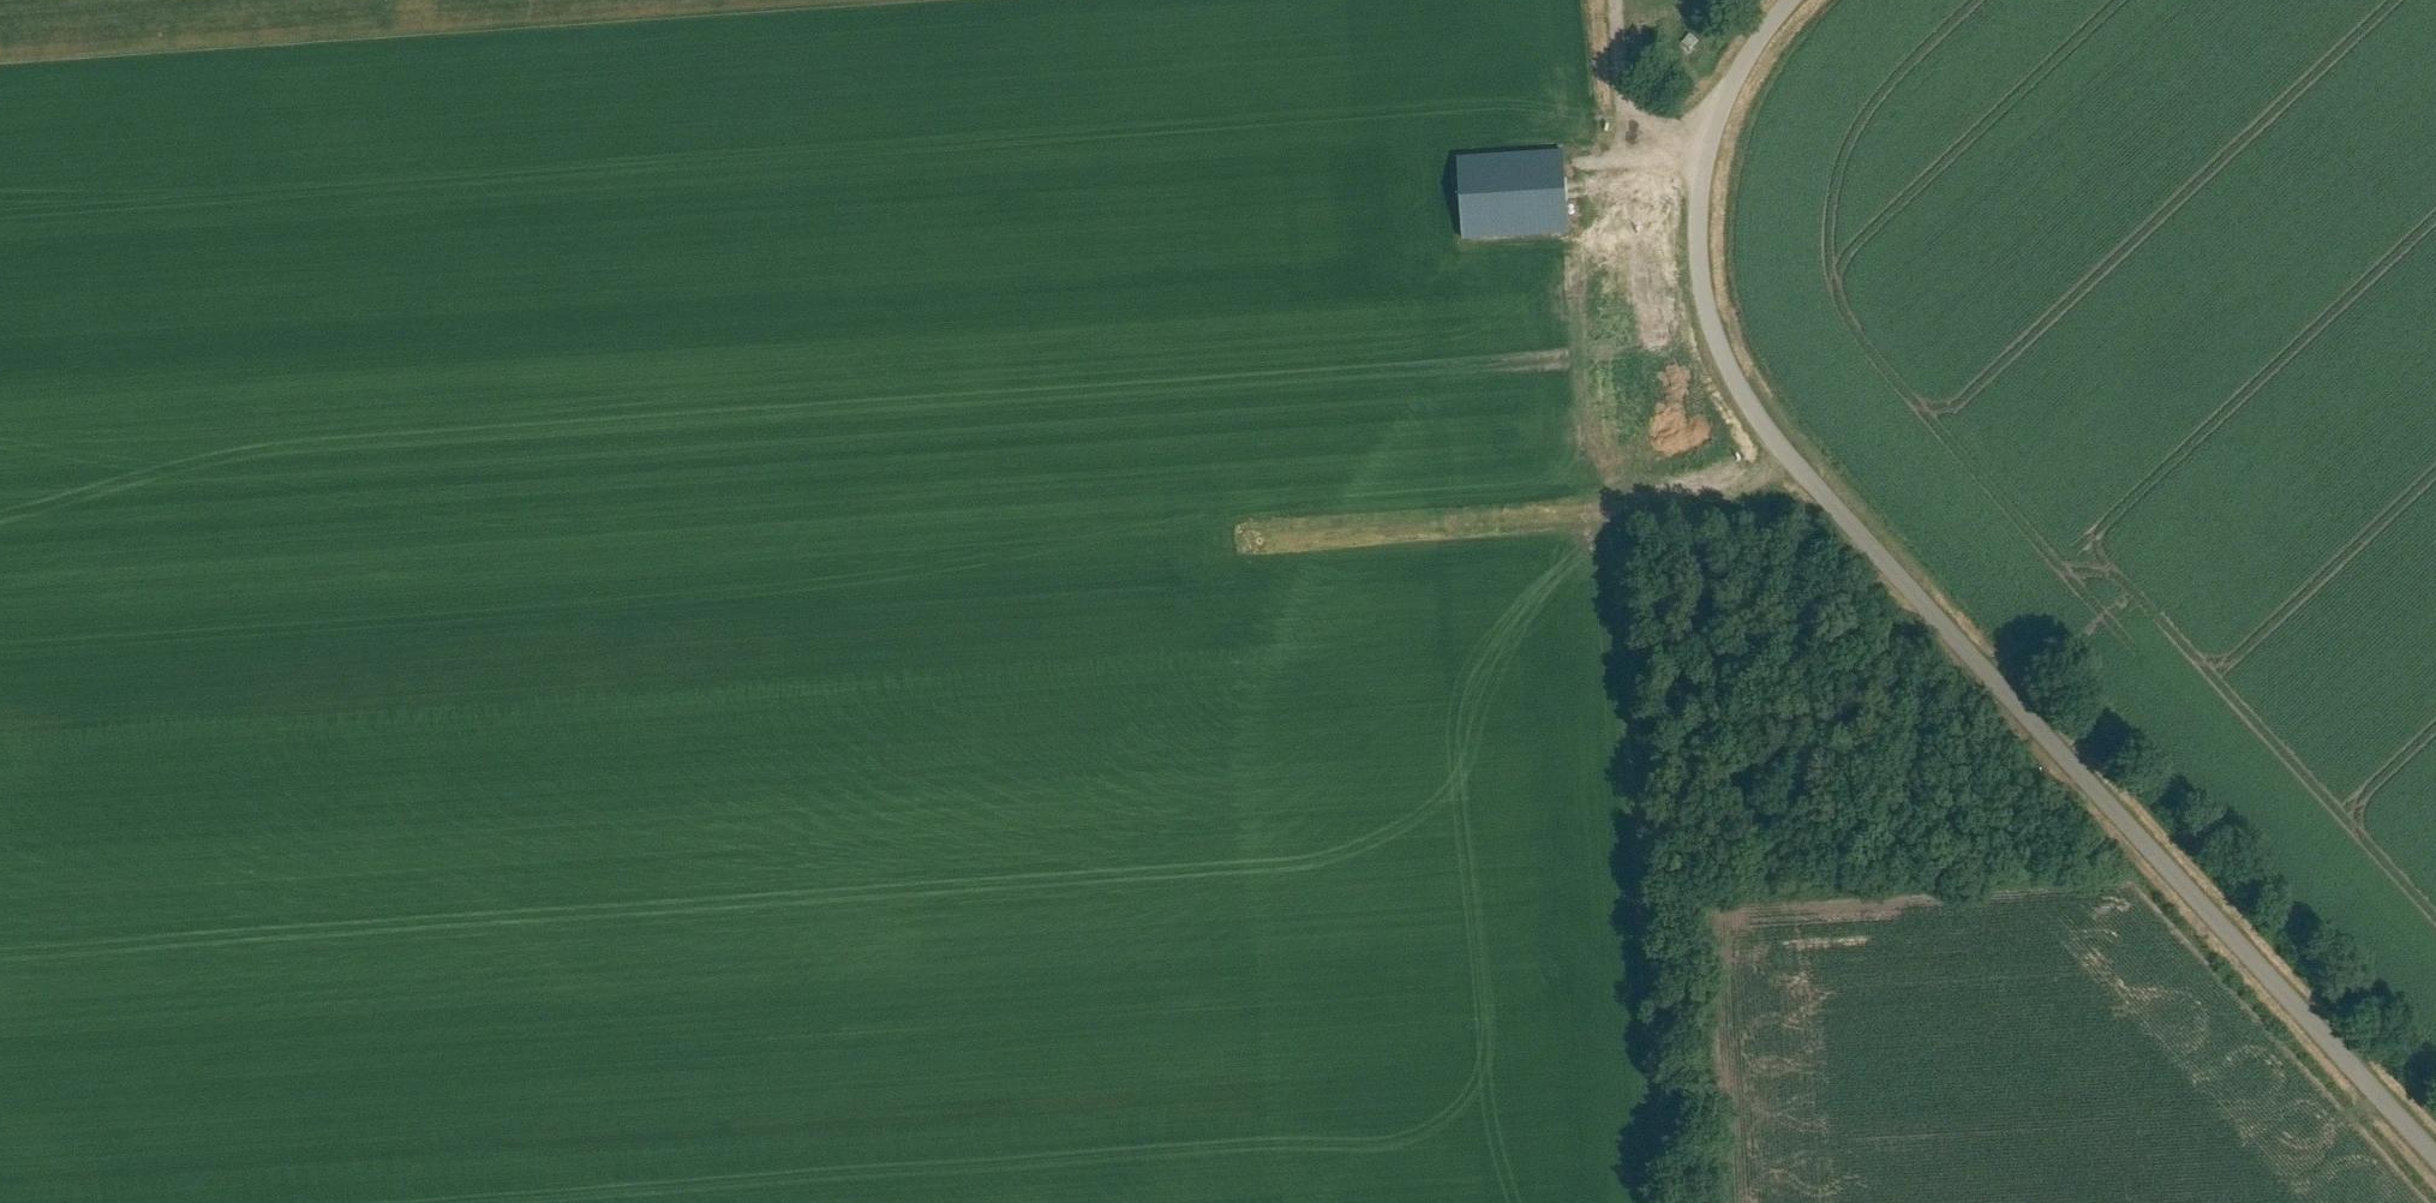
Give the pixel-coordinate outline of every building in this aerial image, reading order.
[(1462,239),(1568,232),(1563,152),(1457,159),(1462,239)]
